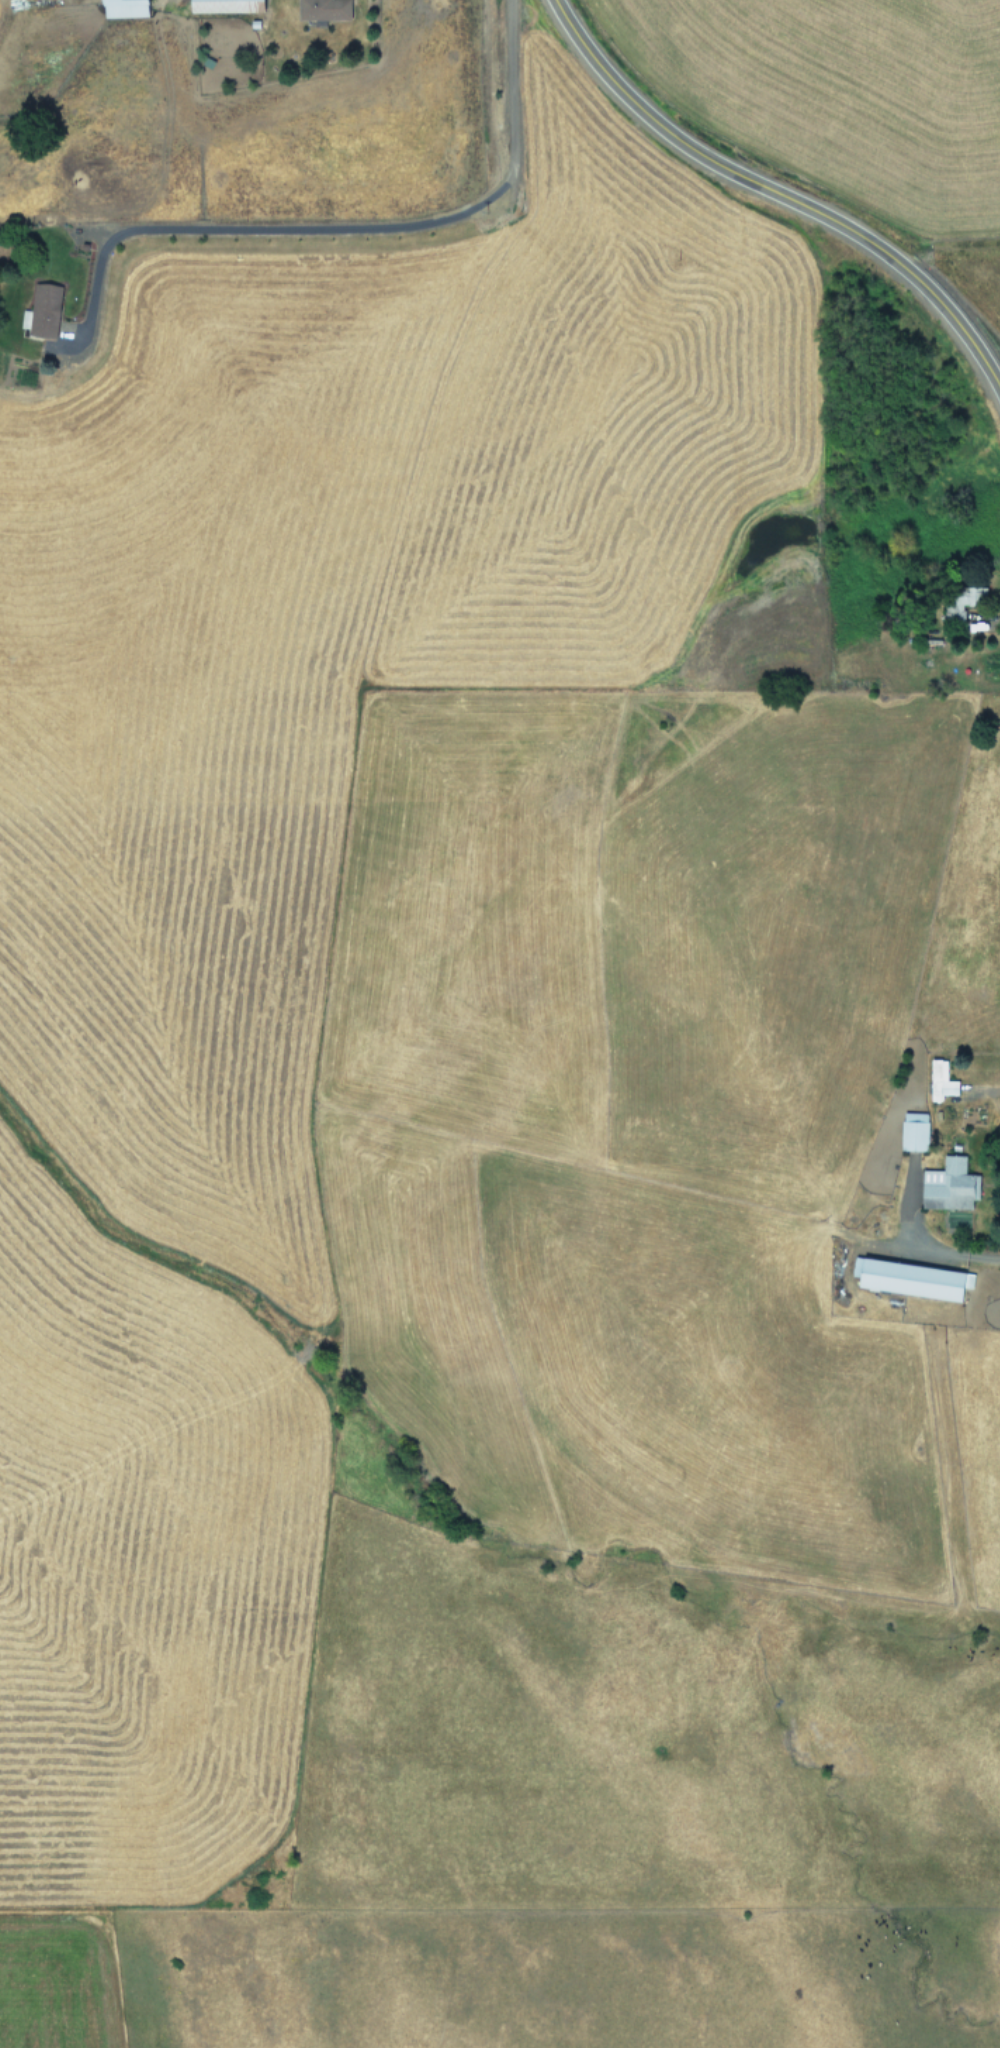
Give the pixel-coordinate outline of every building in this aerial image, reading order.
[(104,17),(149,16),(149,0),(104,0),(104,17)] [(298,17),(349,18),(350,0),(298,0),(298,17)] [(944,597),(946,618),(963,617),(962,605),(981,604),(980,586),(966,588),(966,596),(944,597)] [(946,1058),(929,1058),(929,1100),(940,1100),(940,1094),(958,1093),(958,1080),(947,1080),(946,1058)] [(901,1149),(926,1150),(927,1112),(902,1111),(901,1149)] [(963,1154),(943,1154),(943,1169),(922,1168),(922,1207),(972,1208),(972,1198),(975,1198),(976,1173),(963,1173),(963,1154)] [(861,1286),(962,1301),(964,1287),(971,1288),(974,1272),(854,1255),(851,1275),(862,1276),(861,1286)]
